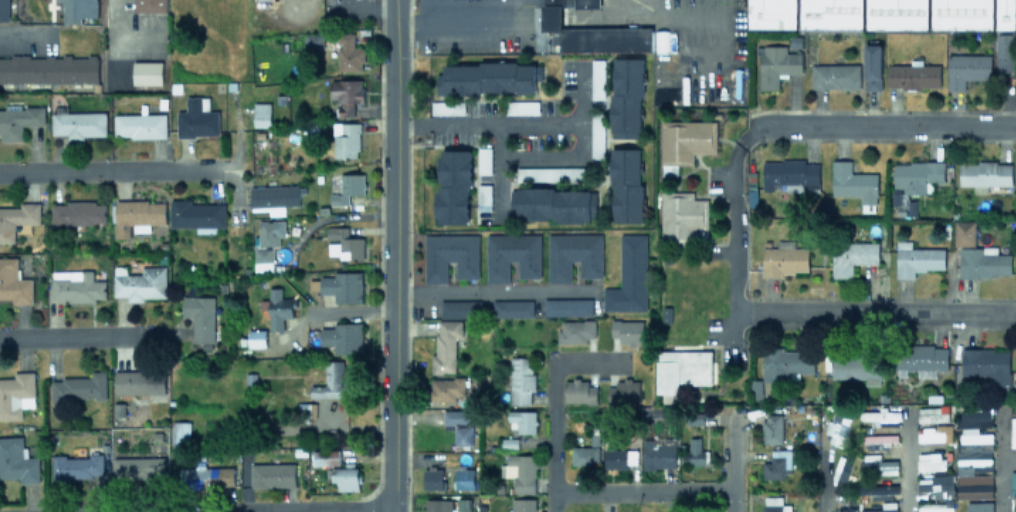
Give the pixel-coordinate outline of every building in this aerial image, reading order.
[(8,19),(8,0),(0,0),(0,19),(8,19)] [(81,23),(81,0),(63,0),(63,23),(81,23)] [(96,16),(96,0),(83,0),(83,16),(96,16)] [(165,0),(133,0),(133,10),(165,11),(165,0)] [(796,0),(748,0),(748,27),(796,27),(796,0)] [(863,27),(863,0),(800,0),(800,27),(863,27)] [(866,29),(866,0),(928,0),(928,29),(866,29)] [(931,29),(931,0),(993,0),(993,29),(931,29)] [(997,29),(1015,29),(1015,0),(997,0),(997,29)] [(561,26),(561,2),(542,2),(542,30),(553,30),(553,50),(651,50),(651,26),(561,26)] [(363,70),(363,47),(353,47),(354,32),(338,32),(337,70),(363,70)] [(997,82),(1015,82),(1015,33),(996,34),(997,82)] [(323,46),(323,34),(303,34),(304,47),(323,46)] [(882,44),(865,44),(864,90),(881,90),(882,44)] [(760,89),(778,89),(778,74),(802,75),(802,52),(786,52),(786,45),(760,45),(760,89)] [(97,54),(0,55),(0,82),(97,81),(97,54)] [(947,90),(965,90),(965,79),(991,79),(991,54),(947,54),(947,90)] [(643,56),(611,56),(611,137),(642,137),(643,56)] [(604,98),(604,59),(591,59),(591,98),(604,98)] [(132,84),(162,84),(162,61),(132,61),(132,84)] [(435,73),(435,93),(535,93),(535,61),(443,61),(444,73),(435,73)] [(860,88),(859,63),(811,64),(811,89),(860,88)] [(940,65),(887,64),(887,87),(940,88),(940,65)] [(329,79),(330,98),(338,98),(338,116),(353,115),(353,102),(363,102),(362,79),(329,79)] [(218,135),(218,110),(209,110),(208,96),(186,96),(186,110),(176,110),(177,137),(218,135)] [(464,101),(431,101),(430,114),(463,114),(464,101)] [(270,102),(253,102),(252,110),(245,110),(245,119),(253,119),(253,126),(270,126),(270,102)] [(4,105),(4,109),(0,109),(0,134),(1,141),(22,140),(21,125),(44,125),(44,105),(4,105)] [(67,112),(67,105),(52,106),(53,134),(67,134),(67,137),(106,137),(106,111),(67,112)] [(603,158),(605,112),(591,112),(590,158),(603,158)] [(114,114),(114,138),(166,137),(166,113),(114,114)] [(717,119),(660,119),(660,174),(677,174),(678,164),(694,164),(694,153),(717,153),(717,119)] [(358,122),(332,123),(333,158),(359,157),(358,122)] [(643,222),(643,147),(610,146),(610,221),(643,222)] [(490,174),(491,147),(478,147),(477,173),(490,174)] [(470,222),(470,149),(435,148),(435,222),(470,222)] [(819,163),(805,163),(805,159),(763,160),(763,191),(774,190),(774,184),(786,184),(786,191),(819,191),(819,163)] [(877,173),(851,172),(851,160),(832,159),(832,196),(860,196),(859,204),(877,204),(877,173)] [(893,162),(893,188),(903,188),(903,193),(926,193),(926,182),(944,182),(944,162),(893,162)] [(959,186),(1012,185),(1011,162),(958,163),(959,186)] [(516,167),(516,180),(587,180),(587,168),(516,167)] [(363,173),(340,173),(340,193),(330,193),(330,204),(348,204),(348,194),(364,194),(363,173)] [(490,210),(491,184),(477,183),(477,210),(490,210)] [(250,187),(251,207),(268,206),(268,215),(284,214),(284,206),(299,205),(298,184),(250,187)] [(510,186),(510,221),(593,221),(593,186),(510,186)] [(694,191),(660,191),(660,239),(708,239),(708,197),(694,197),(694,191)] [(225,226),(224,203),(190,203),(190,199),(169,199),(170,227),(225,226)] [(165,200),(114,201),(115,238),(131,237),(131,231),(149,231),(149,224),(165,223),(165,200)] [(105,204),(96,204),(96,201),(51,202),(52,225),(106,224),(105,204)] [(19,202),(19,207),(0,206),(0,242),(14,242),(14,223),(39,223),(40,202),(19,202)] [(284,220),(258,221),(258,246),(279,245),(279,236),(285,236),(284,220)] [(955,246),(975,245),(974,220),(954,221),(955,246)] [(363,237),(347,237),(347,226),(326,226),(326,238),(338,238),(338,242),(327,243),(328,255),(340,255),(340,258),(363,258),(363,237)] [(540,277),(540,232),(486,232),(486,281),(509,281),(509,260),(517,260),(517,277),(540,277)] [(601,232),(547,233),(547,282),(570,281),(570,260),(579,260),(579,277),(602,277),(601,232)] [(646,310),(646,232),(619,232),(619,286),(602,286),(602,310),(646,310)] [(423,282),(447,282),(447,260),(456,260),(455,277),(478,277),(478,233),(423,233),(423,282)] [(808,272),(808,247),(792,247),(792,241),(777,240),(777,247),(762,247),(761,276),(782,276),(782,271),(808,272)] [(945,248),(911,247),(911,241),(896,240),(896,277),(914,278),(914,269),(944,270),(945,248)] [(878,242),(832,242),(832,277),(852,277),(852,263),(878,263),(878,242)] [(1011,253),(997,253),(997,247),(960,246),(959,276),(1011,276),(1011,253)] [(253,248),(254,270),(273,270),(272,248),(253,248)] [(0,257),(0,298),(12,298),(12,303),(32,303),(32,277),(17,278),(17,256),(0,257)] [(166,298),(165,266),(141,266),(142,273),(126,274),(126,266),(113,266),(113,296),(127,295),(127,299),(166,298)] [(105,280),(92,280),(92,270),(51,270),(52,300),(105,300),(105,280)] [(333,271),(333,276),(320,276),(319,293),(334,294),(334,302),(361,302),(362,272),(333,271)] [(283,330),(283,317),(293,317),(292,297),(281,297),(281,287),(269,287),(269,330),(283,330)] [(214,296),(181,295),(181,316),(193,316),(193,349),(213,349),(214,296)] [(592,297),(543,298),(544,315),(592,315),(592,297)] [(493,299),(492,316),(532,317),(533,300),(493,299)] [(441,317),(481,316),(481,300),(440,300),(441,317)] [(462,319),(438,319),(438,334),(434,334),(433,370),(454,370),(455,336),(462,337),(462,319)] [(595,319),(558,320),(559,343),(586,343),(586,337),(595,337),(595,319)] [(642,345),(643,320),(611,320),(610,344),(642,345)] [(319,328),(320,345),(331,345),(331,353),(362,352),(361,322),(333,322),(333,327),(319,328)] [(266,346),(265,329),(247,330),(247,347),(266,346)] [(948,370),(948,346),(897,345),(897,376),(906,376),(906,370),(917,370),(917,378),(935,378),(935,370),(948,370)] [(712,349),(655,348),(655,393),(662,393),(662,401),(677,401),(677,382),(712,383),(712,349)] [(813,373),(814,350),(763,349),(762,380),(798,381),(798,372),(813,373)] [(1010,349),(962,349),(962,374),(986,375),(986,385),(1009,385),(1010,349)] [(534,357),(510,356),(509,404),(530,404),(530,390),(533,390),(534,357)] [(825,375),(832,375),(832,378),(864,378),(864,385),(881,385),(881,356),(825,356),(825,375)] [(342,360),(325,360),(325,384),(310,384),(310,397),(348,398),(348,383),(342,383),(342,360)] [(165,370),(114,370),(114,393),(164,394),(165,370)] [(22,419),(21,407),(35,407),(34,371),(14,371),(14,377),(0,378),(0,419),(22,419)] [(105,400),(105,371),(91,371),(91,378),(50,378),(51,400),(105,400)] [(465,378),(430,377),(430,401),(456,401),(456,395),(464,395),(465,378)] [(564,401),(596,401),(596,385),(587,385),(588,379),(565,379),(564,401)] [(607,386),(607,402),(639,402),(639,379),(615,379),(616,386),(607,386)] [(946,406),(917,408),(918,421),(947,420),(946,406)] [(900,425),(899,407),(876,408),(876,410),(859,411),(860,420),(871,419),(871,426),(900,425)] [(443,424),(453,424),(454,445),(472,444),(471,424),(469,424),(468,409),(442,410),(443,424)] [(961,425),(991,424),(991,409),(961,411),(961,425)] [(535,431),(535,410),(508,410),(509,431),(535,431)] [(850,416),(831,412),(827,433),(830,434),(828,443),(844,446),(850,416)] [(782,443),(782,414),(762,414),(762,443),(782,443)] [(190,421),(172,420),(171,444),(189,445),(190,421)] [(952,440),(952,425),(917,427),(918,442),(952,440)] [(978,433),(978,427),(960,428),(961,442),(992,441),(992,433),(978,433)] [(890,448),(890,441),(897,441),(897,434),(863,434),(863,449),(890,448)] [(19,477),(19,483),(39,482),(38,456),(27,456),(27,447),(23,447),(22,435),(0,436),(0,478),(19,477)] [(598,464),(598,437),(590,437),(590,446),(571,446),(571,464),(598,464)] [(689,454),(682,455),(682,465),(709,464),(708,450),(700,450),(700,437),(689,437),(689,454)] [(642,469),(676,468),(676,443),(655,444),(655,439),(642,439),(642,469)] [(339,449),(312,450),(312,465),(339,464),(339,449)] [(627,468),(627,463),(636,463),(636,449),(604,449),(604,468),(627,468)] [(791,477),(791,449),(771,449),(771,462),(762,462),(762,477),(791,477)] [(52,456),(52,484),(70,484),(70,477),(103,476),(102,453),(89,453),(89,456),(52,456)] [(943,453),(917,453),(918,471),(943,470),(943,453)] [(535,493),(535,454),(507,454),(507,464),(501,464),(500,476),(514,476),(514,492),(535,493)] [(880,460),(880,454),(873,454),(873,459),(859,459),(860,474),(898,472),(897,459),(880,460)] [(843,494),(852,458),(840,455),(831,491),(843,494)] [(165,456),(113,457),(113,480),(165,479),(165,456)] [(956,458),(957,473),(992,472),(991,457),(956,458)] [(295,486),(295,463),(250,464),(251,487),(295,486)] [(234,467),(180,467),(180,488),(234,487),(234,467)] [(358,467),(330,467),(331,482),(336,481),(337,490),(359,490),(358,467)] [(456,489),(474,488),(473,468),(455,469),(456,489)] [(442,489),(442,469),(423,469),(424,489),(442,489)] [(918,491),(952,489),(952,474),(931,474),(931,478),(917,478),(918,491)] [(992,474),(956,475),(957,498),(992,498),(992,474)] [(898,485),(861,484),(861,494),(871,494),(871,499),(892,499),(892,493),(898,493),(898,485)] [(791,504),(782,504),(782,496),(763,496),(764,511),(791,511),(791,504)] [(471,498),(456,498),(456,511),(470,511),(471,498)] [(511,498),(511,511),(535,511),(535,498),(511,498)] [(452,499),(425,499),(425,511),(451,511),(452,499)] [(881,502),(881,509),(860,509),(860,511),(897,511),(897,501),(881,502)] [(993,501),(967,502),(967,511),(993,511),(993,501)] [(953,503),(918,504),(918,511),(953,511),(953,503)]
